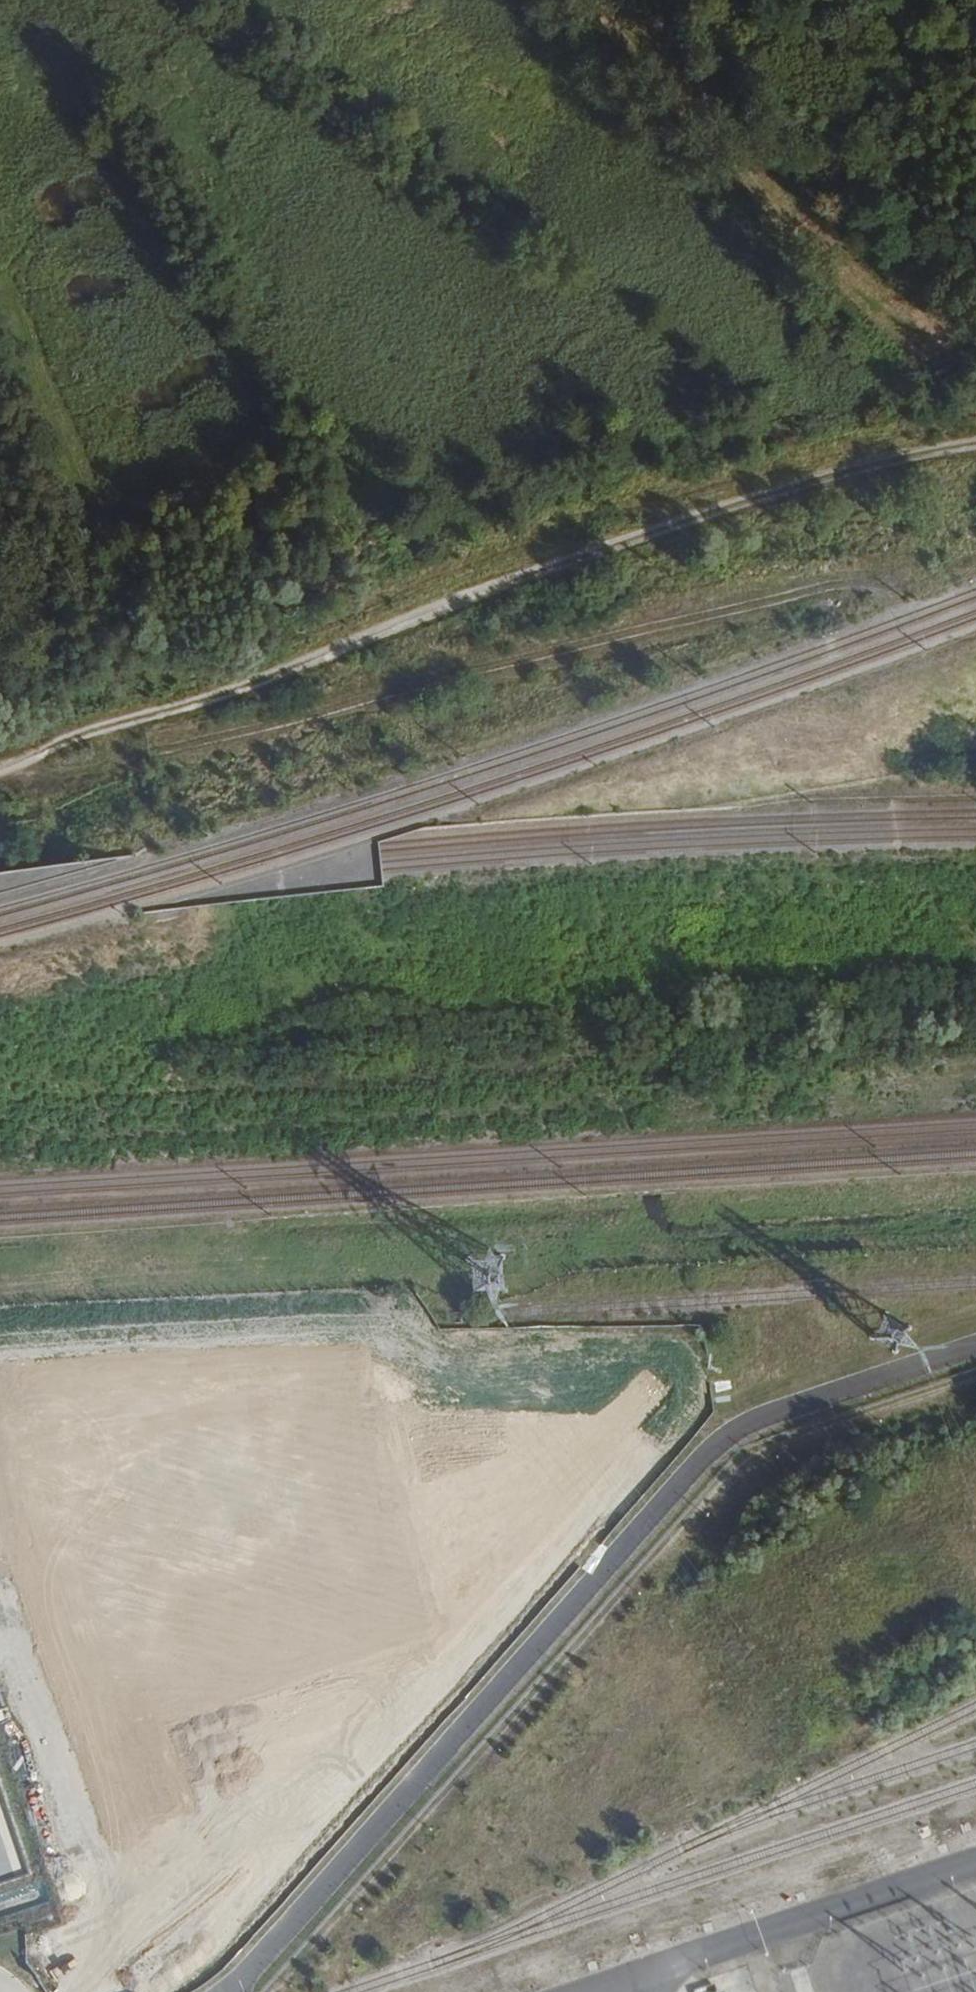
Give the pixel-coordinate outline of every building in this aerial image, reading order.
[(28,1872),(0,1789),(0,1881),(28,1872)]
